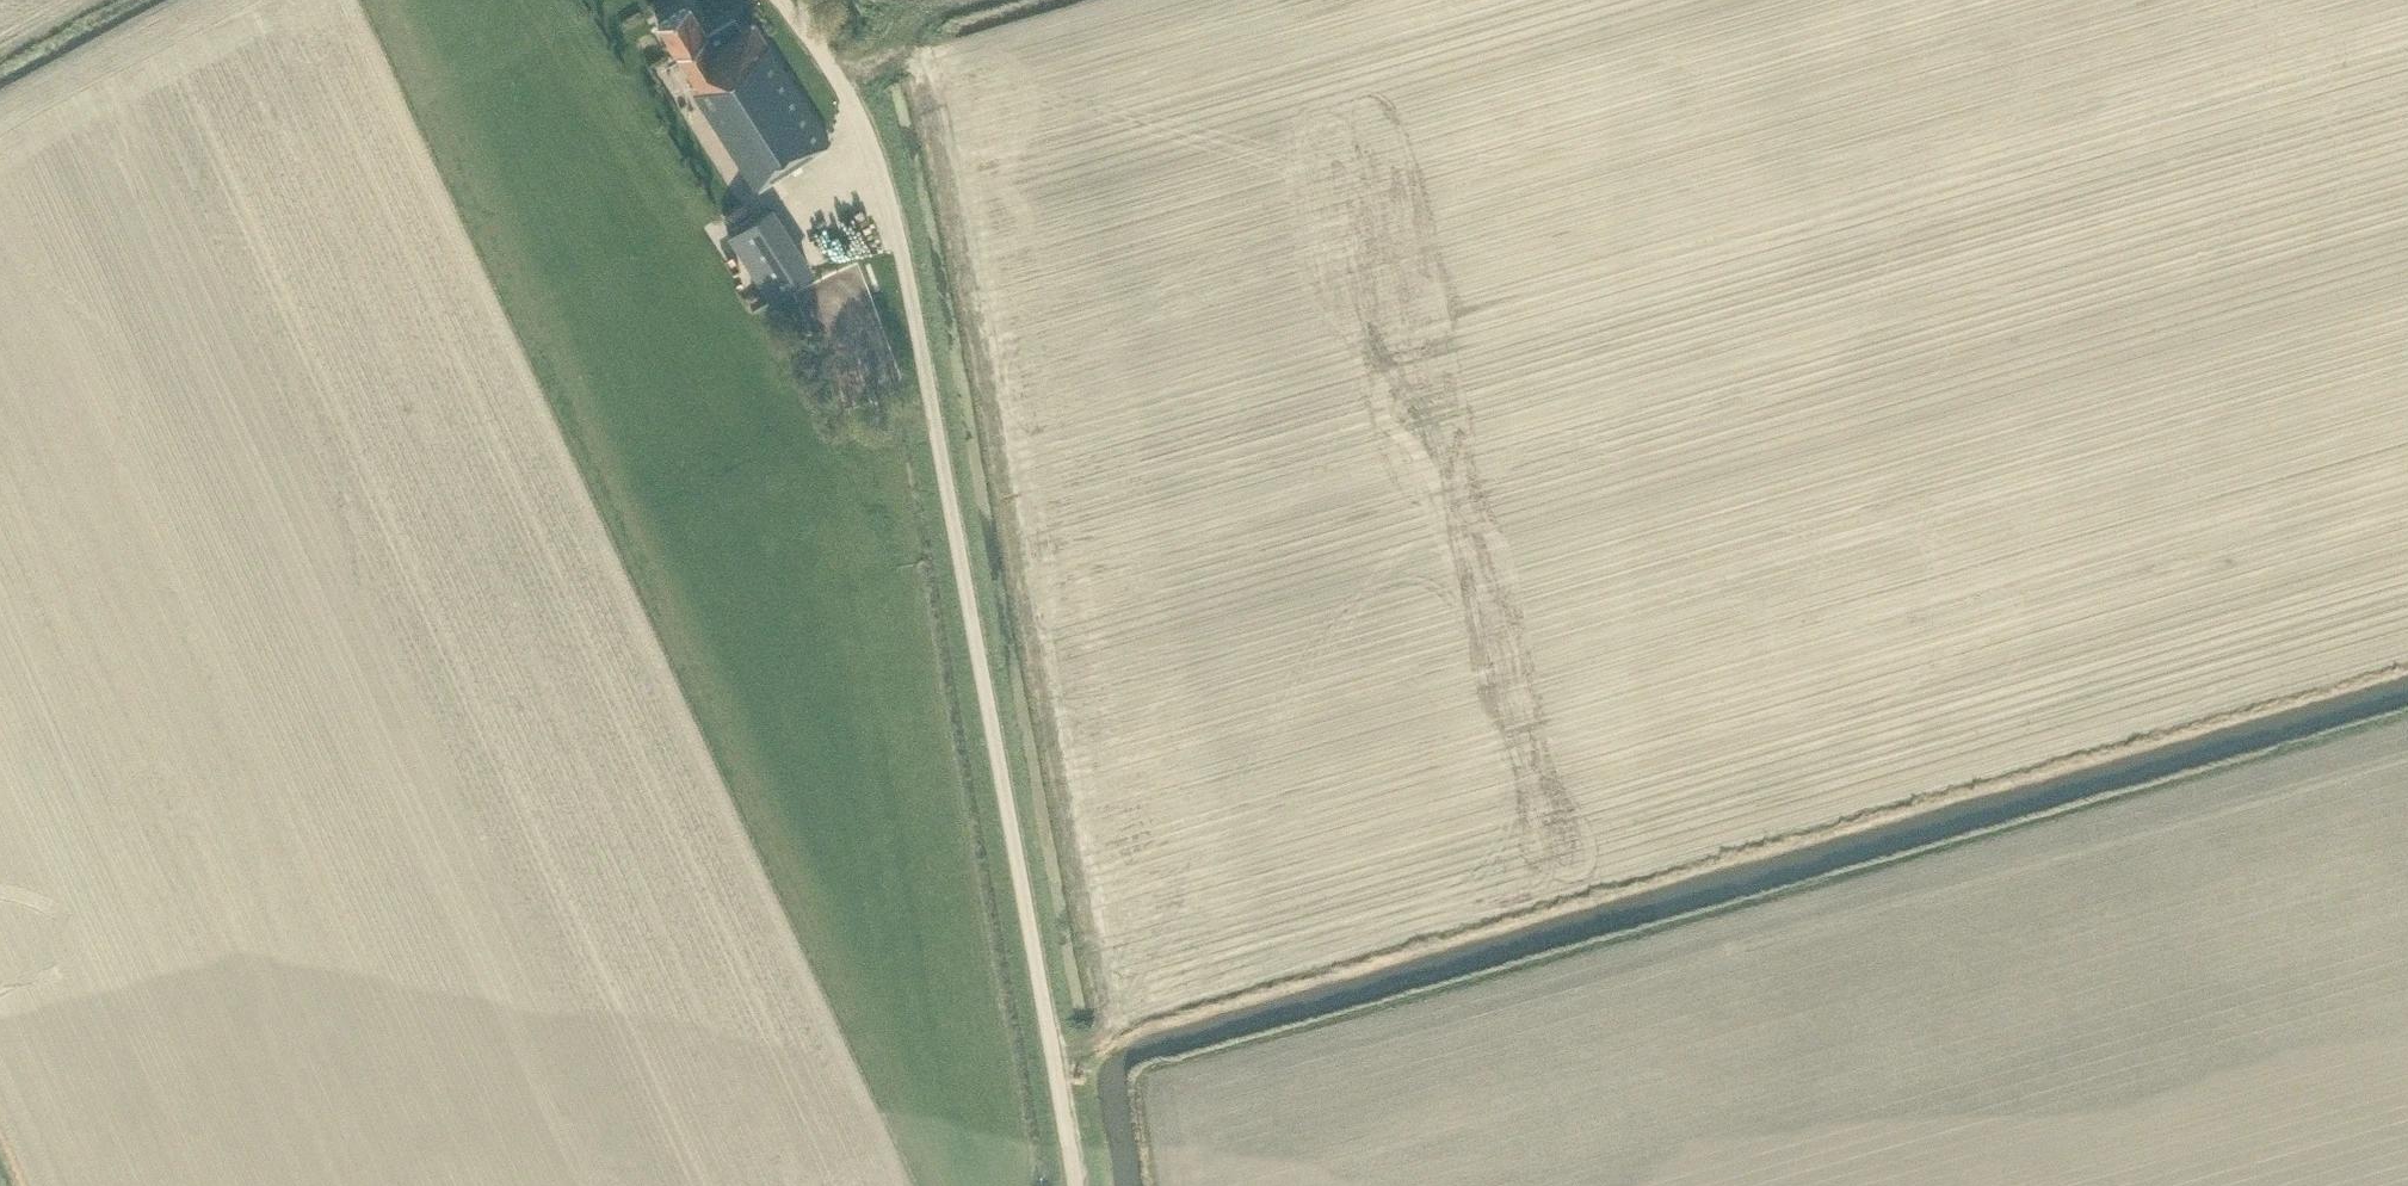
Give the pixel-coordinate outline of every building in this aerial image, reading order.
[(689,84),(701,103),(691,110),(702,124),(697,127),(708,142),(704,145),(720,167),(731,184),(736,182),(747,174),(754,186),(829,140),(752,20),(741,28),(733,16),(705,33),(688,5),(657,23),(677,53),(678,53),(695,79),(689,84)] [(808,271),(767,207),(727,233),(768,297),(808,271)]
